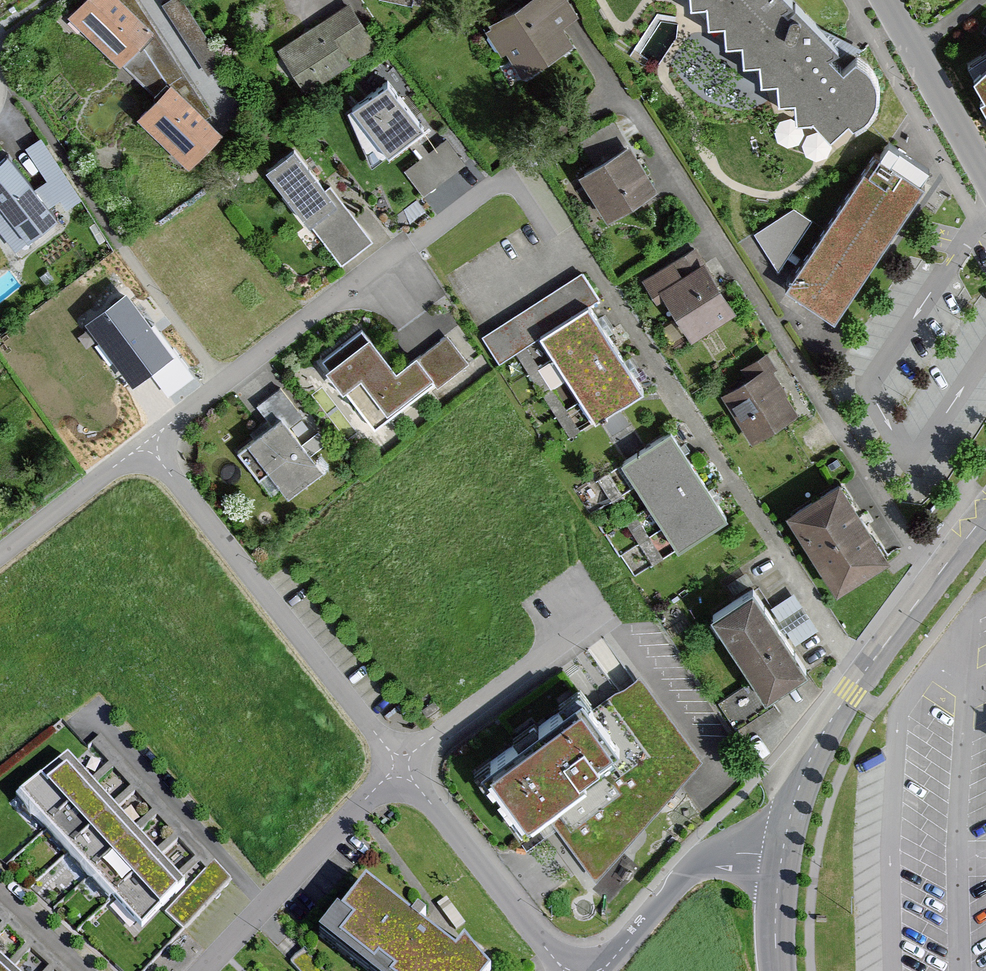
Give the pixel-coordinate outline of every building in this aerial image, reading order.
[(127,0),(78,0),(69,10),(120,58),(152,23),(127,0)] [(480,32),(499,59),(506,55),(523,80),(574,46),(561,26),(576,16),(566,0),(527,0),(480,32)] [(877,73),(857,56),(838,41),(797,0),(691,0),(691,2),(708,2),(708,21),(725,21),(725,39),(742,40),(743,60),(759,59),(761,78),(778,79),(778,97),(795,97),(795,117),(814,115),(824,127),(838,133),(856,125),(872,112),(879,94),(877,73)] [(370,47),(342,7),(276,52),(305,93),(370,47)] [(223,128),(170,78),(137,114),(191,163),(223,128)] [(387,80),(345,112),(369,167),(402,143),(415,160),(400,171),(421,198),(463,165),(443,139),(428,150),(415,134),(424,128),(387,80)] [(613,123),(580,143),(593,166),(580,173),(606,218),(659,188),(632,142),(626,146),(613,123)] [(40,136),(26,146),(67,206),(82,196),(40,136)] [(888,144),(809,274),(864,307),(943,177),(888,144)] [(367,243),(291,148),(262,170),(338,266),(367,243)] [(7,151),(0,157),(0,229),(16,249),(58,216),(7,151)] [(700,265),(690,249),(641,279),(657,304),(665,299),(689,338),(736,309),(706,261),(700,265)] [(498,365),(540,337),(595,419),(640,388),(586,308),(597,300),(578,273),(480,339),(498,365)] [(173,358),(126,296),(86,326),(133,388),(173,358)] [(393,371),(368,336),(324,367),(370,431),(464,362),(444,334),(393,371)] [(742,367),(748,377),(720,395),(751,444),(801,413),(763,354),(742,367)] [(320,469),(281,418),(236,452),(256,479),(267,471),(285,495),(320,469)] [(727,518),(670,432),(622,463),(680,549),(727,518)] [(891,557),(840,479),(787,513),(838,591),(891,557)] [(806,667),(751,586),(715,610),(770,691),(806,667)] [(549,807),(596,876),(697,764),(637,677),(593,707),(586,697),(483,767),(523,825),(549,807)] [(229,882),(97,739),(71,762),(65,756),(20,797),(141,930),(162,912),(178,929),(229,882)] [(468,944),(459,955),(367,886),(325,941),(366,970),(490,970),(468,944)] [(0,909),(0,970),(67,970),(0,909)]
